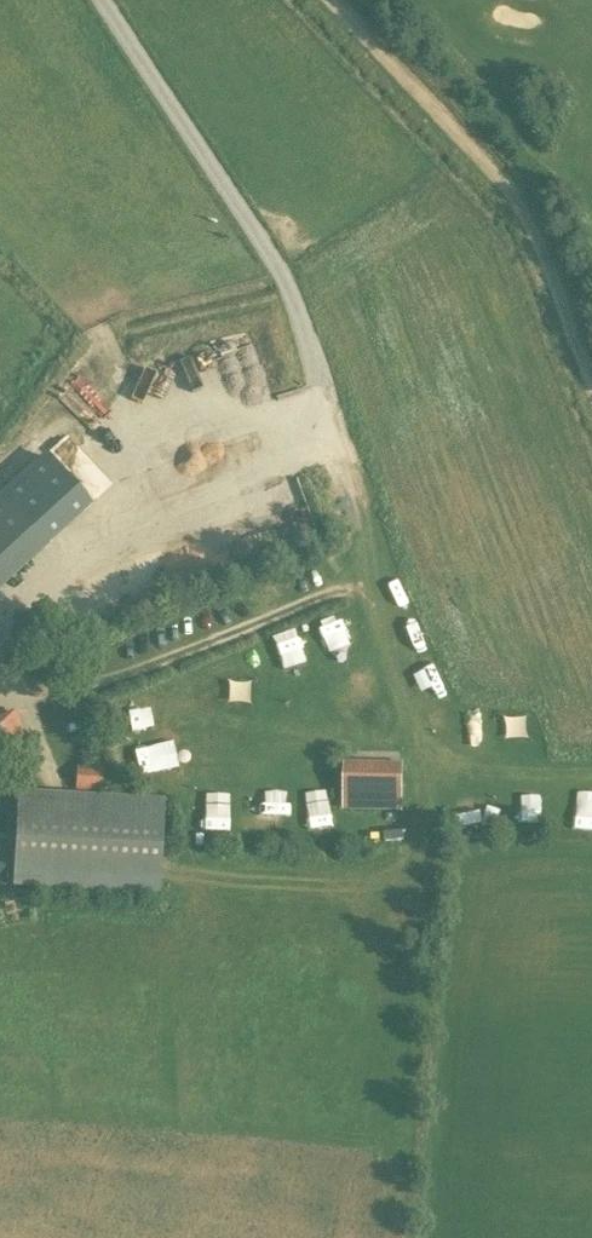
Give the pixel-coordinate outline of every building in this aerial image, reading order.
[(15,601),(0,585),(0,615),(15,601)] [(34,757),(15,710),(0,716),(0,770),(34,757)] [(403,763),(344,762),(343,809),(402,810),(403,763)] [(77,764),(75,791),(102,793),(103,765),(77,764)] [(18,791),(12,886),(159,895),(165,800),(18,791)]
